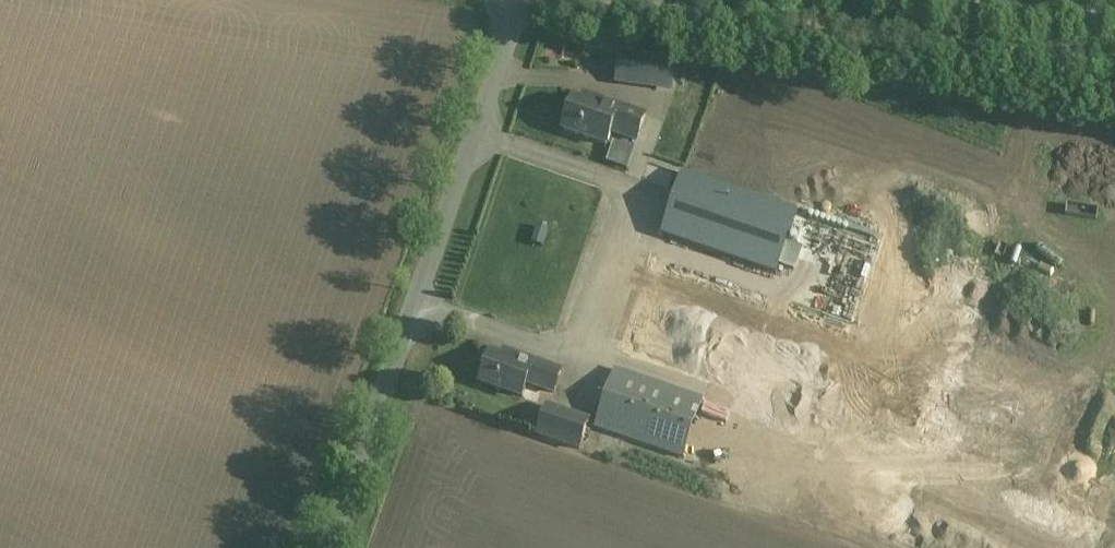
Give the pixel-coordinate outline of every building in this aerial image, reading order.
[(670,89),(673,63),(619,55),(616,81),(670,89)] [(635,140),(644,115),(588,96),(585,103),(573,99),(562,131),(605,146),(610,132),(635,140)] [(694,104),(670,179),(921,259),(924,249),(952,258),(970,203),(932,191),(924,219),(730,157),(733,150),(717,145),(721,133),(733,137),(739,118),(694,104)] [(622,169),(621,178),(662,186),(663,177),(622,169)] [(660,205),(643,257),(907,343),(921,297),(899,290),(893,308),(867,299),(867,300),(793,276),(796,267),(784,263),(789,247),(660,205)] [(874,365),(867,386),(625,306),(613,342),(883,431),(902,374),(874,365)] [(525,384),(551,393),(558,372),(501,353),(499,359),(489,356),(480,383),(521,397),(525,384)] [(593,429),(721,473),(741,412),(614,369),(593,429)] [(534,433),(577,449),(588,421),(545,406),(534,433)]
